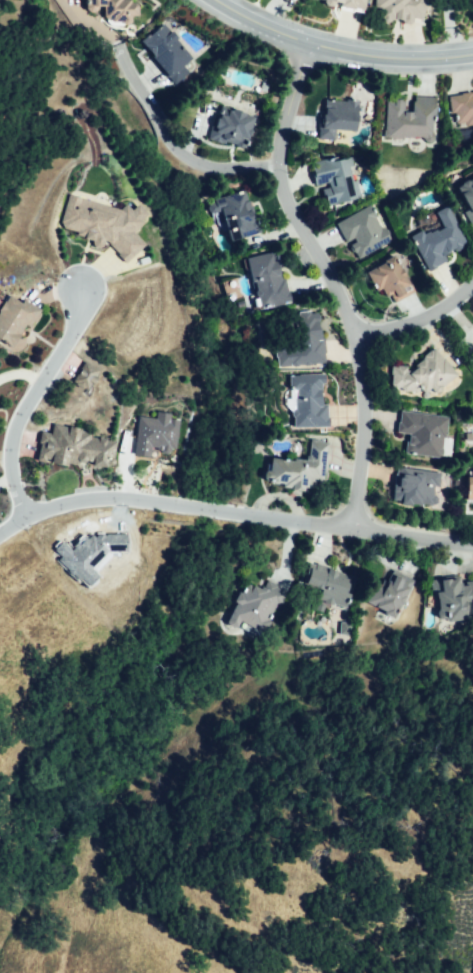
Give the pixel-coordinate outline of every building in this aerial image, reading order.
[(132,5),(132,0),(123,0),(88,0),(89,5),(85,5),(85,10),(89,15),(95,15),(99,7),(103,7),(103,16),(110,23),(112,21),(123,21),(123,28),(133,28),(132,18),(139,18),(139,5),(132,5)] [(365,12),(311,0),(368,0),(365,12)] [(376,3),(381,4),(379,18),(424,23),(426,0),(376,0),(376,3)] [(144,43),(179,86),(190,77),(183,68),(193,60),(178,42),(182,39),(175,29),(171,33),(165,26),(144,43)] [(469,93),(472,92),(472,126),(464,127),(464,120),(452,123),(449,98),(460,96),(459,90),(469,89),(469,93)] [(385,97),(381,137),(433,141),(437,96),(417,94),(415,113),(404,112),(405,99),(385,97)] [(360,103),(356,129),(338,126),(336,141),(317,138),(323,98),(360,103)] [(256,120),(231,112),(229,118),(214,113),(206,141),(246,153),(256,120)] [(362,195),(359,178),(355,180),(352,166),(359,164),(356,151),(312,165),(316,184),(330,179),(332,186),(322,189),(326,206),(362,195)] [(461,186),(472,206),(472,179),(461,186)] [(210,200),(251,187),(265,230),(234,240),(224,208),(213,211),(210,200)] [(123,262),(143,244),(131,231),(141,222),(143,211),(136,203),(130,209),(124,203),(119,207),(65,195),(59,223),(63,228),(72,230),(78,236),(88,238),(98,250),(106,243),(123,262)] [(450,205),(468,241),(445,253),(448,260),(429,270),(411,234),(421,229),(424,235),(442,226),(435,213),(450,205)] [(464,211),(472,226),(472,206),(464,211)] [(392,240),(385,227),(381,229),(368,207),(338,224),(346,239),(352,235),(355,240),(347,245),(355,260),(392,240)] [(247,258),(263,307),(293,298),(278,248),(247,258)] [(368,272),(395,256),(413,287),(393,298),(385,285),(378,289),(368,272)] [(25,297),(21,303),(11,297),(0,316),(0,335),(13,343),(25,324),(31,328),(43,307),(25,297)] [(323,311),(324,360),(277,361),(276,341),(284,340),(284,330),(272,330),(272,312),(323,311)] [(435,348),(456,375),(440,392),(422,393),(389,390),(394,364),(407,364),(407,370),(412,370),(422,365),(420,358),(435,348)] [(75,382),(87,362),(100,370),(87,390),(75,382)] [(291,376),(326,374),(329,382),(322,382),(323,405),(329,403),(330,424),(295,426),(294,399),(299,399),(299,388),(291,388),(291,376)] [(177,419),(169,418),(169,412),(154,411),(154,417),(136,416),(132,455),(148,456),(149,448),(174,451),(177,419)] [(403,412),(447,418),(442,456),(408,452),(410,433),(400,432),(403,412)] [(117,442),(92,439),(94,431),(54,423),(52,433),(45,430),(41,459),(82,466),(86,458),(94,459),(94,465),(105,465),(107,458),(114,459),(117,442)] [(327,444),(310,441),(307,463),(275,458),(271,482),(292,485),(292,491),(307,493),(308,488),(321,490),(327,444)] [(441,471),(395,467),(392,498),(402,499),(402,504),(440,508),(440,499),(434,499),(435,484),(440,484),(441,471)] [(472,500),(472,470),(472,476),(465,476),(464,500),(472,500)] [(311,569),(327,574),(330,567),(339,571),(337,575),(355,581),(345,610),(319,601),(323,590),(306,584),(311,569)] [(367,602),(377,583),(384,587),(393,571),(412,582),(394,616),(367,602)] [(437,622),(467,616),(464,601),(472,599),(472,594),(471,583),(464,584),(462,574),(429,581),(437,622)] [(290,594),(267,582),(263,589),(249,581),(228,622),(254,635),(267,611),(278,617),(290,594)]
